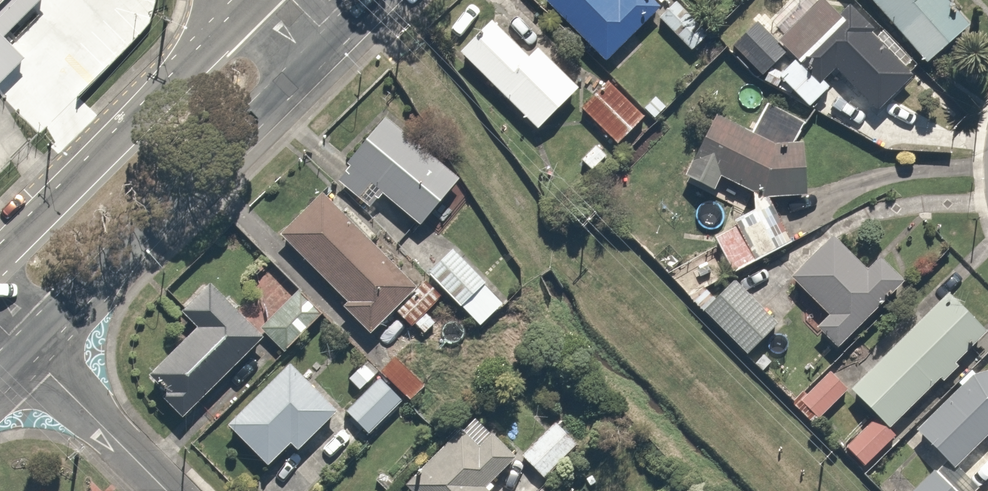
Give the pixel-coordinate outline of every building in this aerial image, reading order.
[(604,61),(660,6),(654,0),(543,0),(604,61)] [(925,69),(973,31),(947,0),(869,0),(925,69)] [(851,8),(799,57),(781,74),(806,101),(824,84),(819,78),(831,67),(866,104),(906,67),(851,8)] [(526,56),(489,19),(457,50),(535,128),(576,87),(536,46),(526,56)] [(753,20),(730,43),(759,73),(783,49),(753,20)] [(610,81),(582,111),(615,142),(642,112),(610,81)] [(748,134),(709,114),(681,176),(709,189),(719,176),(748,193),(802,195),(806,139),(777,142),(748,134)] [(459,199),(447,189),(456,178),(382,117),(333,177),(355,195),(368,206),(379,193),(418,224),(425,215),(438,226),(459,199)] [(278,235),(345,299),(338,306),(365,332),(372,325),(415,280),(321,190),(278,235)] [(786,276),(824,314),(812,326),(833,348),(845,336),(902,279),(879,256),(866,269),(830,233),(786,276)] [(712,244),(685,257),(698,284),(725,271),(712,244)] [(450,247),(424,273),(456,305),(482,279),(450,247)] [(170,303),(195,330),(137,383),(171,421),(260,339),(225,302),(200,274),(170,303)] [(732,280),(702,311),(744,352),(774,321),(732,280)] [(947,293),(850,386),(886,424),(984,331),(947,293)] [(392,355),(378,370),(408,397),(421,382),(392,355)] [(225,422),(265,464),(289,441),(297,449),(336,412),(288,362),(225,422)] [(830,373),(798,400),(812,417),(844,390),(830,373)] [(967,379),(915,428),(950,466),(987,431),(987,373),(967,379)] [(375,374),(342,410),(366,432),(399,396),(375,374)] [(408,490),(492,490),(484,483),(513,453),(471,412),(402,485),(408,490)] [(550,418),(519,451),(545,476),(577,442),(550,418)] [(868,418),(842,445),(862,463),(887,436),(868,418)] [(906,490),(948,490),(926,470),(906,490)]
